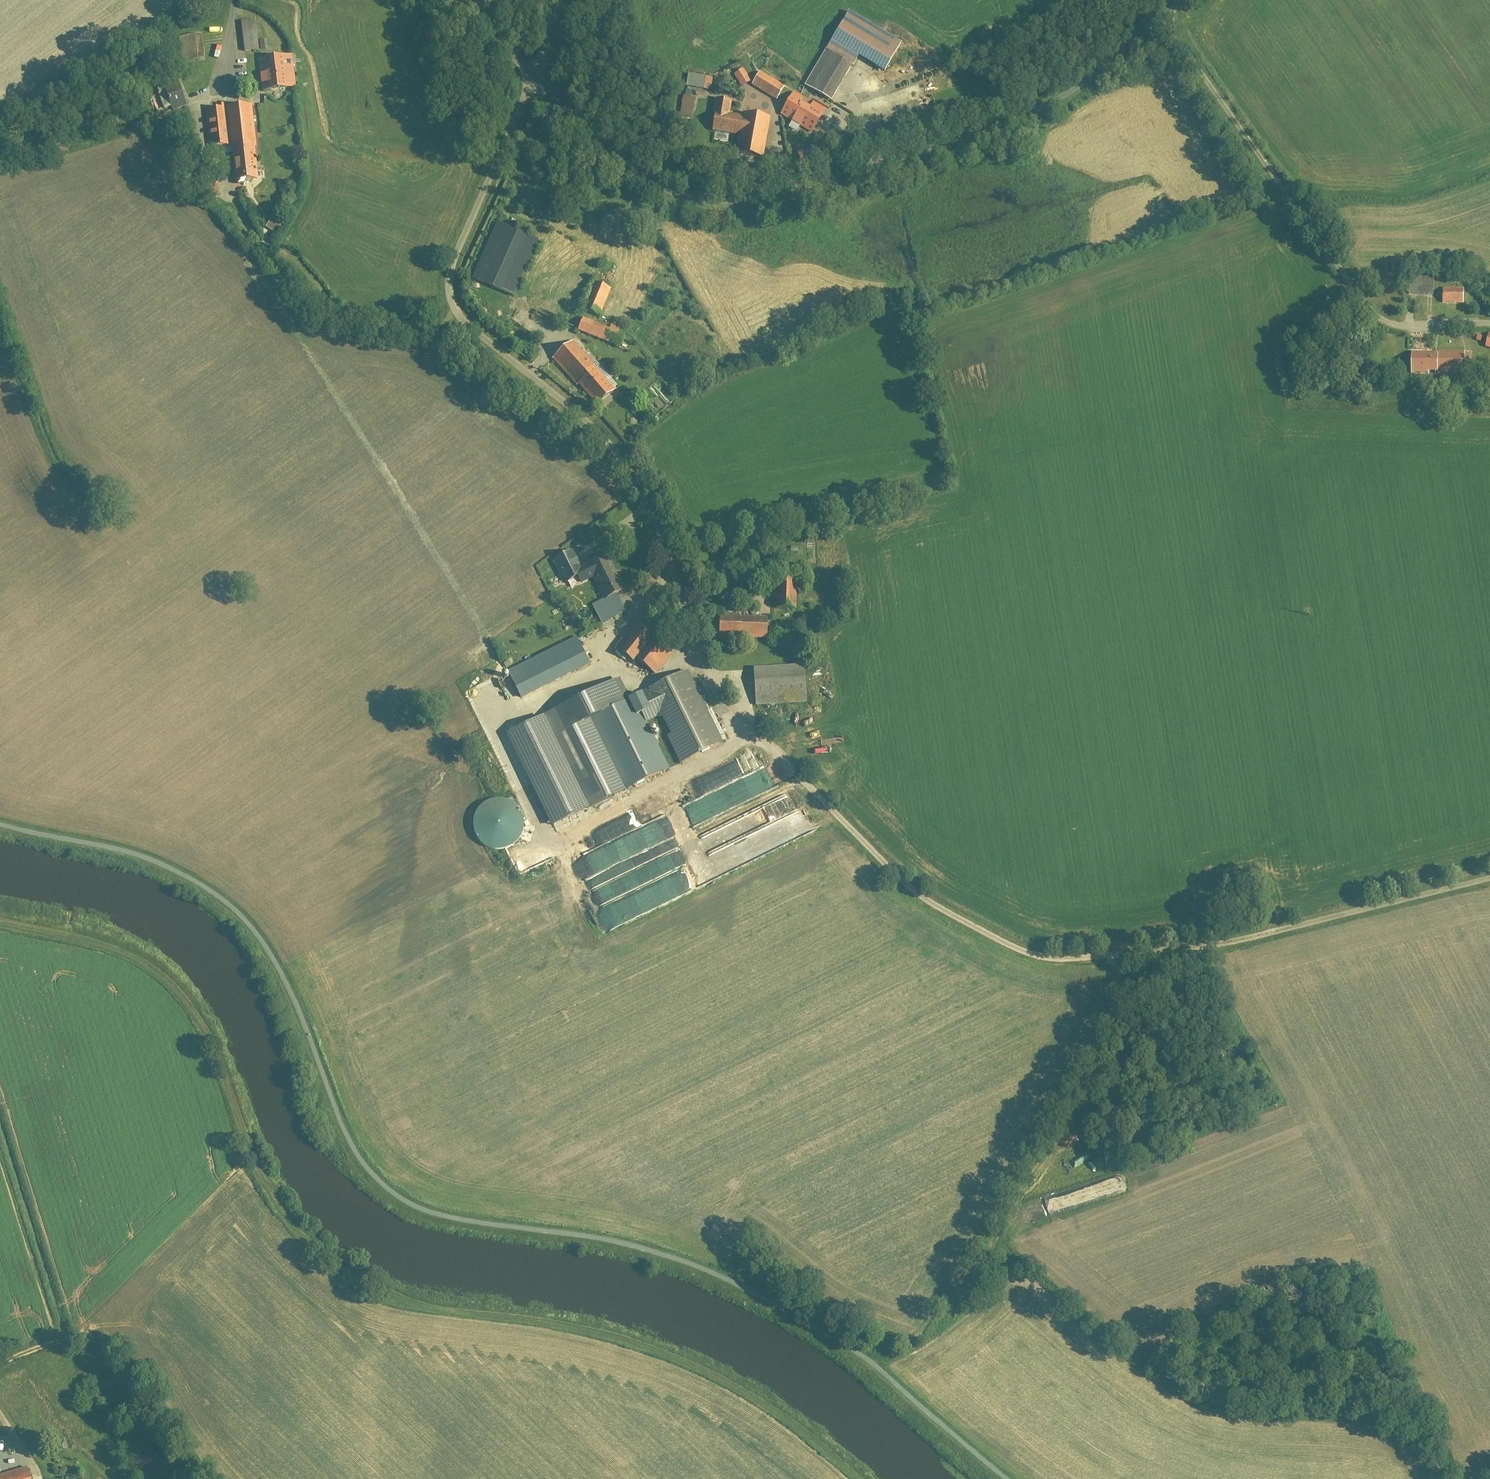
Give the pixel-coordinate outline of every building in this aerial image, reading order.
[(901,46),(846,14),(829,44),(884,76),(901,46)] [(253,21),(239,23),(243,52),(256,51),(253,21)] [(203,59),(200,28),(178,30),(181,61),(203,59)] [(812,135),(850,67),(822,52),(785,119),(812,135)] [(294,88),(291,56),(256,60),(260,92),(294,88)] [(742,71),(732,78),(740,89),(750,82),(742,71)] [(750,86),(778,101),(786,86),(759,71),(750,86)] [(687,76),(686,88),(709,92),(711,80),(687,76)] [(164,93),(172,111),(185,106),(177,88),(164,93)] [(728,102),(716,99),(710,132),(739,137),(737,153),(763,158),(770,120),(727,112),(728,102)] [(258,180),(251,107),(206,111),(210,149),(229,147),(232,183),(258,180)] [(199,186),(200,200),(217,198),(216,184),(199,186)] [(256,208),(252,221),(264,224),(267,211),(256,208)] [(537,243),(495,225),(470,281),(512,300),(537,243)] [(1408,275),(1407,297),(1431,299),(1432,276),(1408,275)] [(609,290),(592,283),(581,310),(598,317),(609,290)] [(1443,288),(1443,306),(1463,306),(1462,287),(1443,288)] [(585,321),(580,334),(616,348),(621,335),(585,321)] [(570,344),(550,362),(594,408),(613,390),(570,344)] [(1410,377),(1462,375),(1461,352),(1409,354),(1410,377)] [(749,559),(749,568),(767,567),(767,558),(749,559)] [(621,613),(594,560),(582,566),(602,603),(593,608),(601,624),(621,613)] [(776,582),(775,611),(797,611),(798,582),(776,582)] [(718,619),(717,639),(767,641),(767,621),(718,619)] [(634,623),(614,650),(654,678),(674,651),(634,623)] [(507,673),(521,700),(589,667),(575,639),(507,673)] [(803,668),(750,673),(754,711),(806,706),(803,668)] [(538,719),(586,813),(668,772),(644,724),(655,719),(679,766),(723,744),(687,673),(629,703),(617,679),(538,719)] [(0,1475),(0,1478),(27,1478),(23,1468),(0,1475)]
